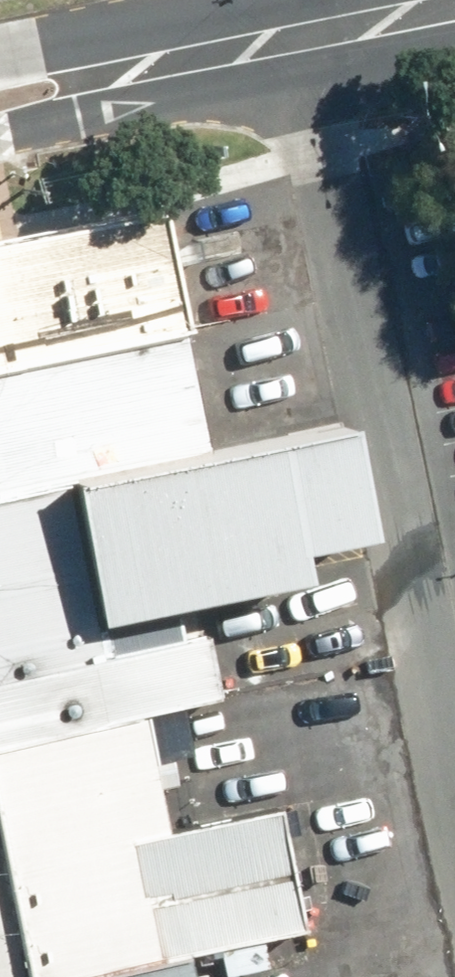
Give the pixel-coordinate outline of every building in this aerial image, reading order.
[(185,343),(159,213),(0,244),(0,380),(185,343)] [(209,466),(185,343),(0,380),(0,510),(209,466)] [(139,715),(213,699),(194,609),(292,588),(286,561),(360,546),(337,438),(209,466),(0,510),(0,747),(139,715)] [(17,976),(78,976),(186,954),(302,930),(276,806),(163,830),(139,715),(0,747),(0,893),(17,976)] [(0,893),(0,976),(17,976),(0,893)] [(186,954),(78,976),(191,976),(186,954)]
